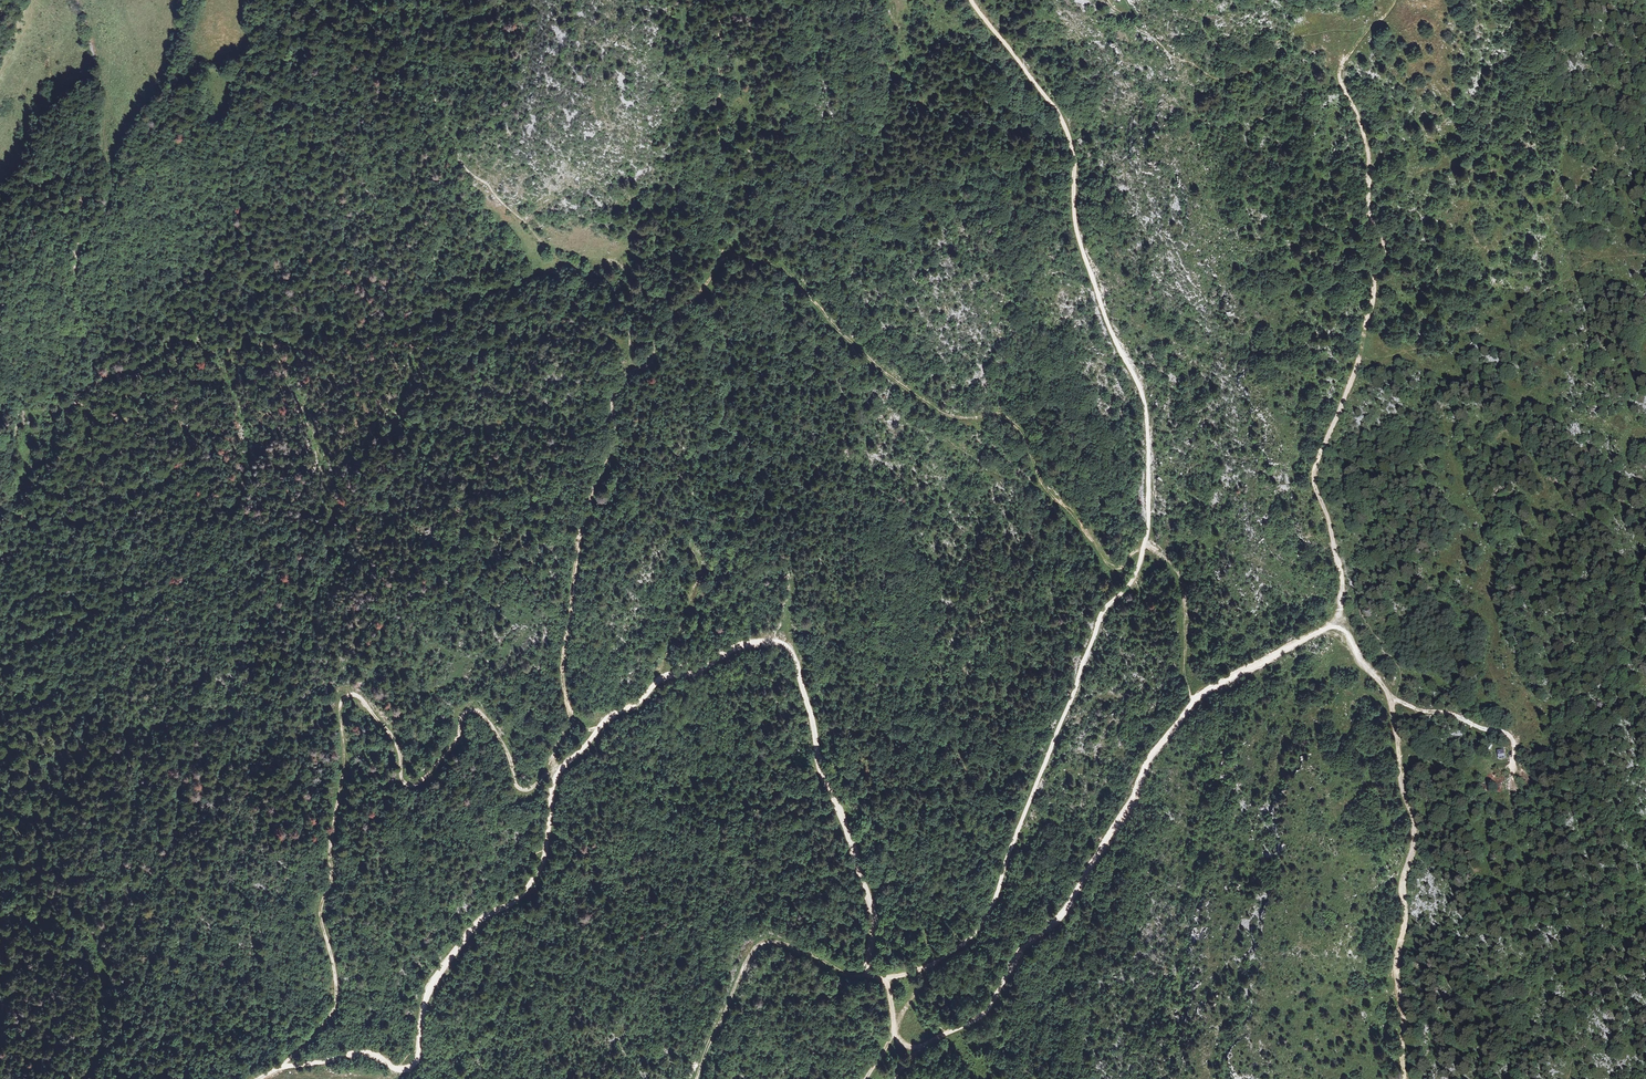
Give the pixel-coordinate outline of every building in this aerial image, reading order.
[(1508,751),(1499,752),(1500,761),(1508,761),(1508,751)]
